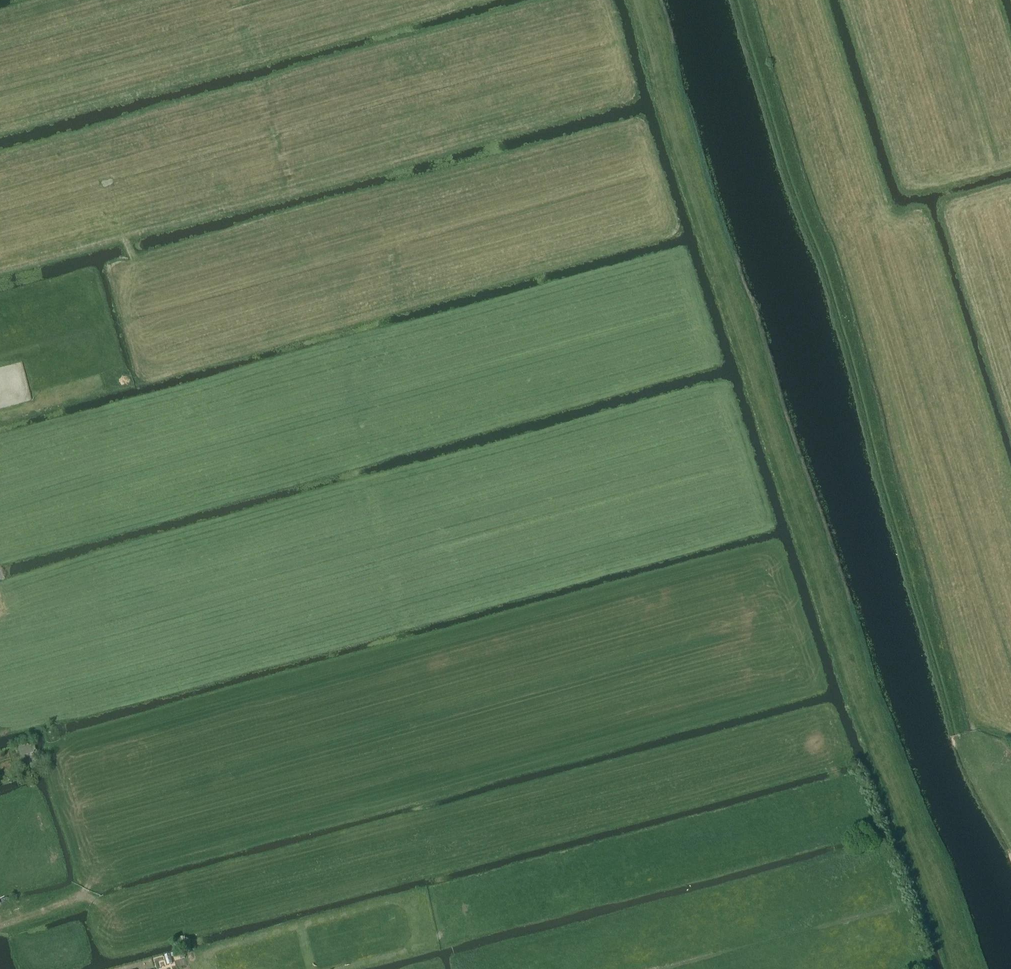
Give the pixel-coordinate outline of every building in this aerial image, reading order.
[(21,757),(30,754),(34,753),(33,751),(36,751),(33,744),(19,748),(21,757)]
